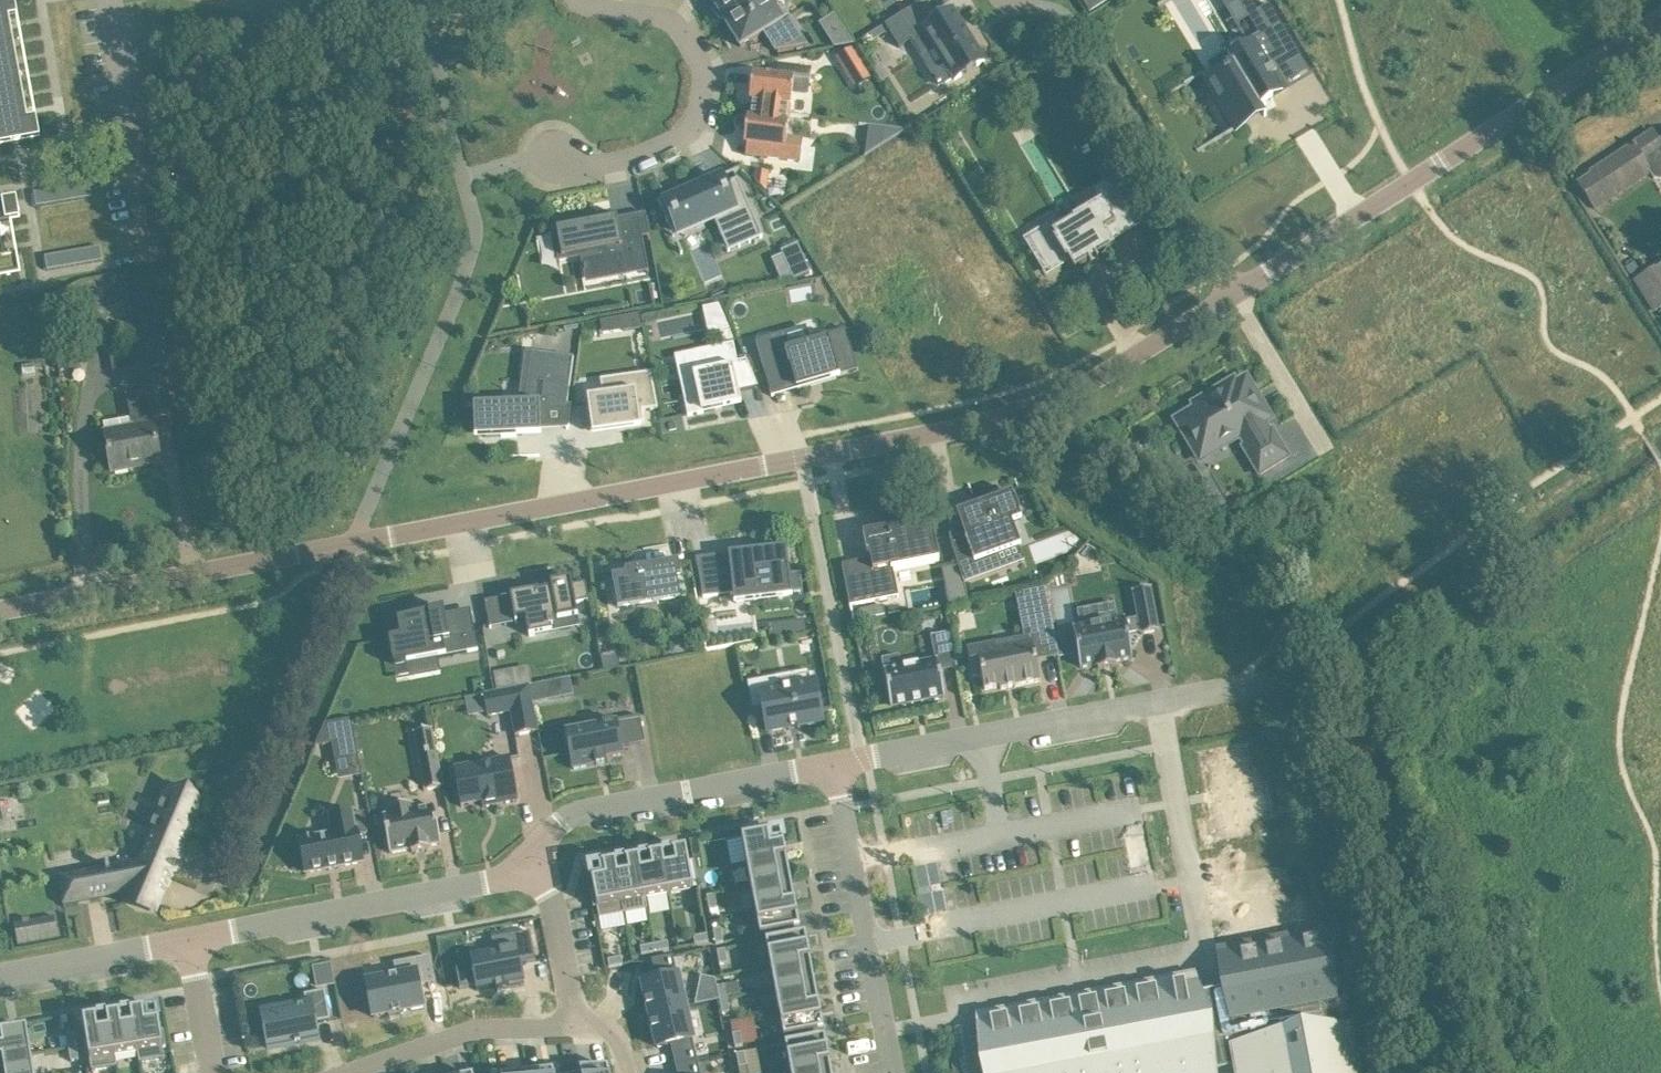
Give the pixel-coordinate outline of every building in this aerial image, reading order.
[(12,143),(23,141),(39,138),(36,119),(27,121),(8,18),(17,16),(14,0),(2,0),(0,0),(0,145),(12,143)] [(715,6),(714,11),(719,19),(724,20),(725,21),(759,0),(711,0),(715,6)] [(725,21),(741,47),(769,42),(775,52),(808,46),(789,15),(781,20),(769,0),(759,0),(725,21)] [(1088,14),(1109,1),(1109,0),(1079,0),(1088,14)] [(1261,37),(1228,57),(1234,68),(1228,72),(1228,71),(1223,73),(1224,75),(1217,80),(1230,100),(1220,106),(1235,130),(1263,113),(1265,117),(1267,116),(1262,107),(1289,90),(1274,66),(1297,52),(1296,51),(1288,55),(1275,32),(1282,28),(1269,5),(1257,12),(1249,0),(1239,0),(1261,37)] [(918,4),(885,25),(899,48),(911,41),(921,57),(935,49),(955,80),(966,73),(967,74),(973,69),(985,62),(953,11),(941,19),(940,18),(935,21),(935,22),(930,25),(918,4)] [(845,32),(831,41),(836,48),(854,45),(845,32)] [(853,49),(838,59),(848,75),(863,65),(853,49)] [(753,74),(750,101),(753,102),(753,104),(752,111),(790,115),(793,91),(808,93),(811,71),(781,67),(780,78),(753,74)] [(748,119),(744,146),(748,146),(747,150),(746,156),(800,163),(802,141),(787,139),(790,115),(752,111),(751,119),(748,119)] [(885,127),(883,145),(907,130),(885,127)] [(1577,184),(1595,212),(1610,202),(1651,175),(1654,180),(1660,180),(1660,179),(1660,148),(1643,160),(1632,144),(1591,172),(1592,174),(1577,184)] [(756,172),(755,185),(766,195),(768,174),(756,172)] [(714,219),(722,237),(756,222),(738,180),(722,187),(718,179),(702,186),(700,183),(658,201),(668,223),(674,220),(680,234),(714,219)] [(90,184),(34,193),(37,207),(92,198),(90,184)] [(780,185),(771,196),(781,205),(791,195),(780,185)] [(1049,227),(1029,239),(1047,271),(1068,259),(1075,271),(1097,257),(1115,246),(1111,240),(1136,225),(1127,211),(1135,206),(1127,194),(1105,208),(1102,203),(1053,233),(1049,227)] [(19,219),(16,201),(0,203),(0,223),(19,219)] [(646,272),(649,272),(643,236),(617,241),(612,213),(592,217),(591,216),(551,223),(553,234),(555,234),(560,257),(590,252),(591,256),(597,255),(601,278),(646,269),(646,272)] [(1239,240),(1231,227),(1225,231),(1232,244),(1239,240)] [(20,273),(17,255),(5,257),(0,230),(0,277),(20,273)] [(798,244),(781,251),(786,264),(803,256),(798,244)] [(101,248),(45,257),(48,271),(103,261),(101,248)] [(1633,280),(1654,313),(1660,309),(1660,264),(1660,263),(1633,280)] [(140,368),(140,372),(190,362),(174,277),(123,286),(136,352),(130,353),(133,370),(140,368)] [(641,315),(622,318),(624,331),(642,328),(641,315)] [(759,341),(756,341),(765,371),(781,367),(789,364),(792,372),(796,386),(796,385),(807,382),(835,374),(837,373),(838,376),(840,376),(858,371),(846,329),(826,335),(827,338),(787,350),(784,338),(760,345),(759,341)] [(730,330),(717,333),(719,343),(734,339),(730,330)] [(82,341),(60,341),(60,358),(82,358),(82,341)] [(688,416),(711,411),(708,398),(758,387),(746,360),(732,363),(730,350),(682,361),(691,400),(685,402),(688,416)] [(567,408),(574,357),(536,352),(524,405),(483,406),(474,406),(475,438),(542,435),(540,409),(545,409),(567,408)] [(593,434),(641,427),(641,424),(645,423),(644,411),(658,409),(651,373),(615,378),(617,394),(588,398),(588,402),(586,402),(590,431),(592,431),(593,434)] [(126,396),(131,419),(104,425),(106,434),(105,434),(108,451),(112,473),(132,469),(131,464),(160,459),(160,463),(161,463),(153,421),(172,417),(165,377),(142,382),(144,393),(126,396)] [(1253,397),(1256,395),(1246,378),(1236,384),(1234,380),(1194,405),(1196,408),(1176,420),(1200,461),(1239,437),(1245,446),(1242,448),(1259,475),(1289,458),(1272,430),(1270,431),(1264,422),(1270,418),(1260,402),(1257,404),(1253,397)] [(966,540),(954,545),(952,545),(962,579),(996,566),(993,557),(1021,546),(1019,542),(1018,542),(1012,523),(1016,522),(1015,521),(1020,519),(1018,514),(1021,513),(1015,499),(1013,500),(1011,494),(975,507),(977,513),(968,516),(975,535),(966,538),(966,540)] [(842,565),(850,606),(899,597),(894,569),(939,560),(934,534),(932,535),(930,523),(912,527),(911,524),(863,534),(867,552),(869,552),(871,559),(842,565)] [(639,549),(642,567),(673,561),(670,543),(639,549)] [(756,552),(757,557),(718,564),(722,585),(700,589),(706,603),(736,598),(737,608),(766,603),(765,600),(804,594),(801,576),(788,578),(784,552),(779,552),(779,548),(756,552)] [(626,576),(613,578),(614,588),(615,588),(619,610),(631,608),(681,600),(678,578),(683,577),(680,562),(675,563),(657,566),(625,571),(626,576)] [(576,603),(589,601),(586,583),(572,585),(571,580),(535,587),(535,591),(510,596),(516,623),(518,623),(517,621),(526,619),(530,637),(535,636),(535,634),(552,631),(551,628),(553,628),(552,622),(578,617),(575,603),(576,603)] [(1080,668),(1098,665),(1098,670),(1116,666),(1115,662),(1132,659),(1128,636),(1141,633),(1141,635),(1159,631),(1151,588),(1133,591),(1139,619),(1125,621),(1125,620),(1116,621),(1115,618),(1080,625),(1080,628),(1073,629),(1080,668)] [(445,614),(444,610),(432,612),(419,615),(419,613),(397,617),(400,636),(389,639),(394,666),(434,658),(438,657),(438,658),(469,652),(465,635),(449,638),(445,614)] [(1050,610),(1025,614),(1031,642),(995,649),(994,643),(967,649),(973,677),(981,675),(984,690),(1000,687),(1001,689),(1040,681),(1035,651),(1057,647),(1050,610)] [(805,621),(790,623),(792,636),(806,633),(805,621)] [(958,668),(951,632),(933,636),(933,635),(931,636),(936,661),(885,670),(884,670),(891,709),(893,708),(940,699),(943,698),(944,699),(945,698),(940,671),(956,668),(958,668)] [(616,653),(599,656),(602,671),(619,668),(616,653)] [(515,688),(511,670),(494,673),(497,691),(515,688)] [(814,683),(811,683),(762,693),(760,679),(747,682),(753,710),(764,708),(769,732),(788,729),(789,730),(791,730),(791,727),(798,726),(798,728),(800,728),(800,726),(821,722),(814,683)] [(545,683),(530,686),(533,704),(549,701),(545,683)] [(511,712),(516,736),(537,731),(529,686),(484,695),(488,716),(511,712)] [(623,747),(645,743),(640,716),(565,730),(573,769),(596,765),(607,763),(606,759),(624,755),(623,747)] [(357,759),(359,759),(351,719),(325,724),(316,747),(334,744),(337,762),(357,759)] [(1255,741),(1199,749),(1210,815),(1196,817),(1200,844),(1260,835),(1257,821),(1279,818),(1270,764),(1259,765),(1255,741)] [(438,754),(418,757),(424,791),(444,787),(438,754)] [(461,807),(482,803),(483,808),(518,801),(510,758),(454,769),(461,807)] [(201,805),(170,792),(165,804),(162,803),(159,812),(161,813),(157,821),(155,820),(151,829),(154,830),(135,877),(109,881),(108,873),(111,873),(109,864),(105,865),(106,868),(59,877),(64,904),(128,892),(125,897),(156,911),(201,805)] [(429,850),(429,846),(441,844),(434,807),(414,811),(412,804),(388,809),(389,815),(383,817),(390,854),(412,850),(412,853),(429,850)] [(307,873),(363,862),(358,836),(368,834),(364,813),(352,815),(352,813),(330,817),(333,834),(300,841),(307,873)] [(758,833),(742,836),(747,864),(786,857),(782,832),(759,837),(758,833)] [(693,890),(686,850),(661,855),(669,894),(693,890)] [(669,894),(661,855),(639,859),(646,899),(669,894)] [(786,857),(747,864),(751,888),(791,880),(786,857)] [(614,864),(622,903),(623,914),(648,910),(646,899),(639,859),(614,864)] [(701,859),(693,860),(696,874),(704,872),(701,859)] [(594,908),(622,903),(614,864),(590,868),(594,891),(591,892),(594,908)] [(704,872),(696,874),(698,887),(706,886),(704,872)] [(791,880),(751,888),(756,911),(795,904),(791,880)] [(715,895),(707,896),(709,910),(717,908),(715,895)] [(800,928),(795,904),(756,911),(760,936),(800,928)] [(18,946),(59,938),(55,916),(14,924),(18,946)] [(713,931),(716,944),(724,943),(721,929),(713,931)] [(473,965),(456,968),(460,989),(478,986),(479,989),(476,989),(477,991),(496,987),(497,991),(524,986),(525,986),(521,964),(536,962),(530,932),(492,939),(494,952),(496,960),(473,965)] [(805,934),(766,942),(771,966),(810,959),(805,934)] [(979,1022),(989,1072),(1213,1072),(1212,1070),(1216,1070),(1233,1067),(1256,1062),(1258,1072),(1352,1072),(1344,1027),(1341,1028),(1328,1030),(1328,1026),(1323,1001),(1336,999),(1324,934),(1251,947),(1252,951),(1218,958),(1224,989),(1198,994),(1196,982),(979,1022)] [(694,937),(695,945),(709,942),(707,935),(694,937)] [(668,942),(654,945),(655,949),(655,953),(669,950),(668,942)] [(655,953),(655,949),(641,951),(643,959),(656,956),(655,953)] [(725,950),(717,951),(720,965),(727,963),(725,950)] [(656,981),(643,984),(650,1016),(686,1008),(678,975),(677,975),(676,972),(673,957),(674,957),(673,956),(652,960),(651,960),(656,981)] [(398,977),(368,983),(375,1018),(424,1009),(420,987),(436,985),(431,958),(395,965),(398,977)] [(621,958),(608,960),(609,968),(623,965),(621,958)] [(810,959),(771,966),(775,990),(814,982),(810,959)] [(316,985),(334,982),(332,966),(313,969),(316,985)] [(814,982),(775,990),(780,1013),(819,1006),(814,982)] [(717,987),(720,1000),(728,999),(725,985),(717,987)] [(283,1013),(283,1017),(265,1021),(264,1014),(262,1015),(269,1050),(295,1045),(301,1043),(301,1044),(306,1043),(306,1042),(317,1040),(317,1041),(319,1041),(315,1024),(331,1021),(325,991),(305,995),(307,1006),(281,1011),(282,1013),(283,1013)] [(728,999),(720,1000),(722,1014),(730,1013),(728,999)] [(824,1031),(819,1006),(780,1013),(784,1038),(824,1031)] [(686,1008),(650,1016),(658,1048),(672,1045),(677,1067),(697,1062),(692,1040),(693,1040),(686,1008)] [(161,1032),(157,1009),(132,1013),(138,1052),(140,1063),(165,1059),(163,1048),(167,1048),(164,1031),(161,1032)] [(138,1052),(132,1013),(109,1016),(115,1056),(138,1052)] [(115,1056),(109,1016),(84,1021),(92,1071),(117,1067),(115,1056)] [(31,1054),(27,1026),(10,1029),(11,1033),(0,1034),(0,1060),(31,1054)] [(740,1032),(733,1034),(735,1047),(743,1046),(740,1032)] [(67,1035),(69,1048),(77,1047),(75,1033),(67,1035)] [(825,1037),(785,1045),(790,1069),(829,1062),(825,1037)] [(77,1047),(69,1048),(71,1062),(79,1061),(77,1047)] [(744,1053),(736,1054),(739,1068),(747,1066),(744,1053)] [(31,1054),(0,1060),(0,1072),(35,1072),(31,1054)] [(697,1062),(677,1067),(678,1072),(700,1072),(697,1062)] [(790,1069),(791,1072),(832,1072),(829,1062),(790,1069)]
